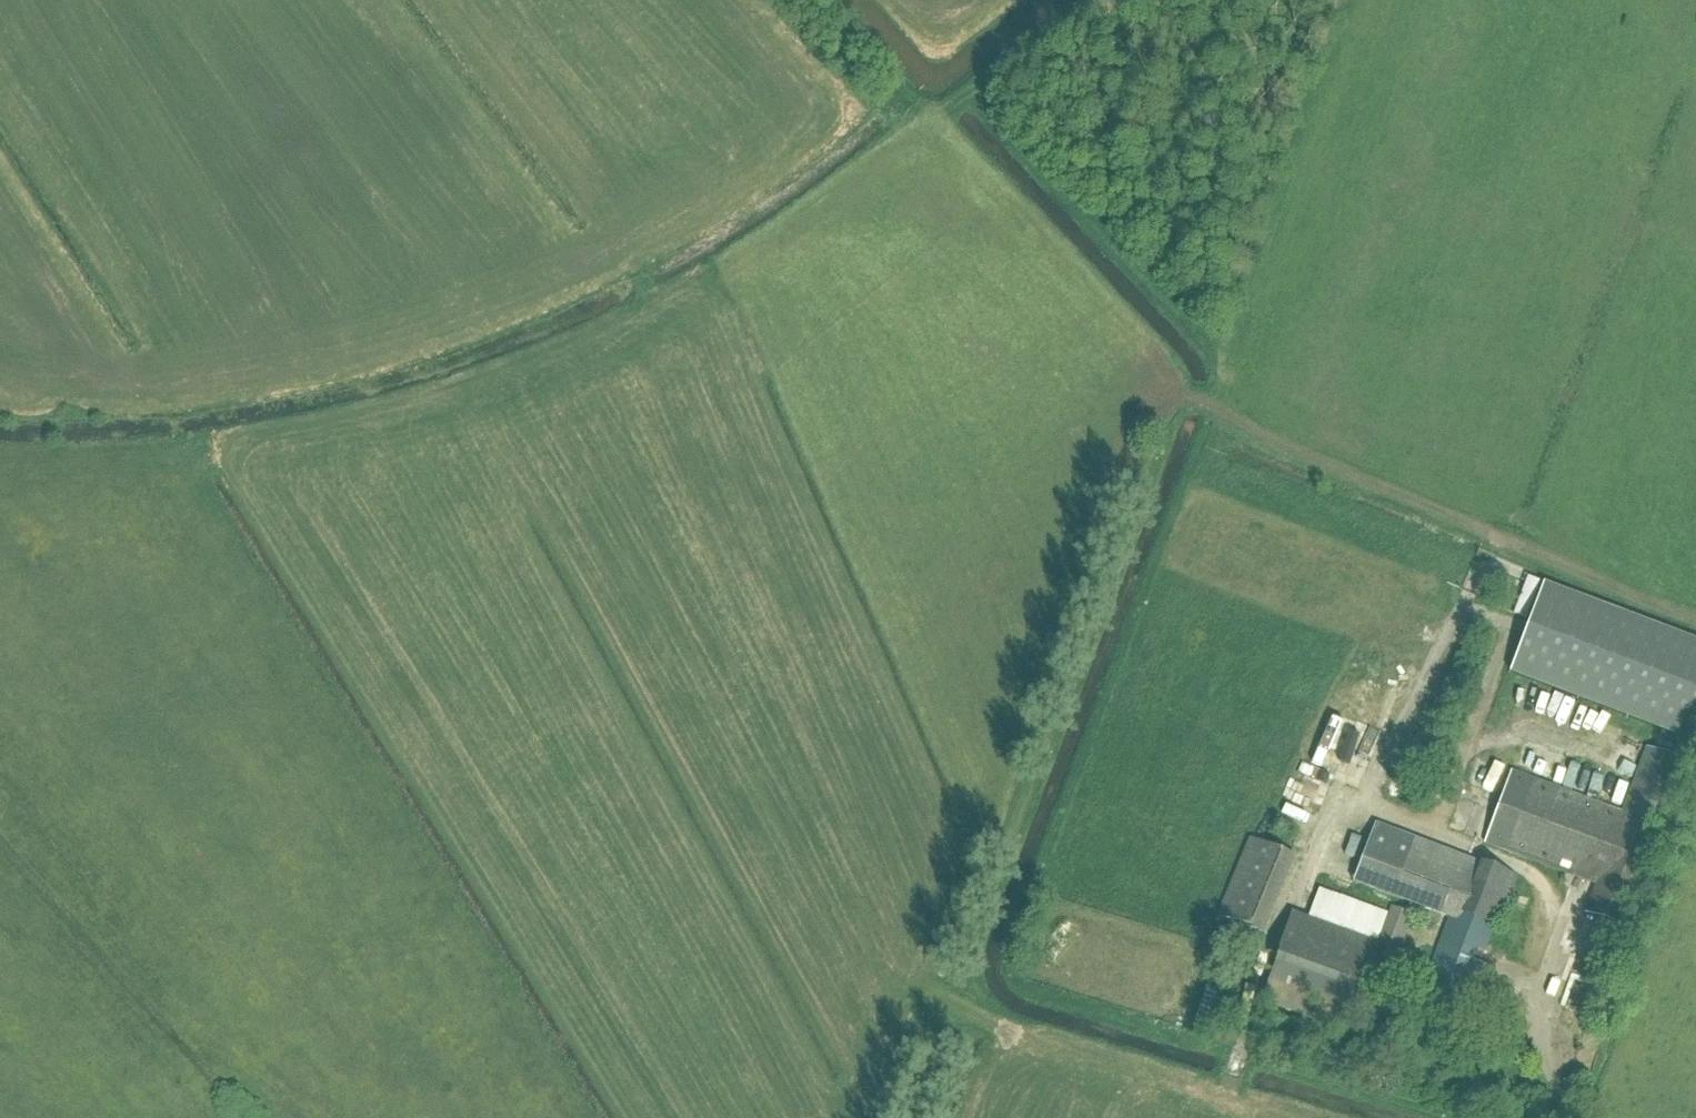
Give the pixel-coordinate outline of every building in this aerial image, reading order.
[(1542,585),(1508,674),(1693,744),(1695,736),(1695,643),(1542,585)] [(1626,929),(1687,764),(1645,749),(1622,812),(1511,771),(1484,846),(1594,886),(1584,914),(1626,929)] [(1517,879),(1414,840),(1374,825),(1353,883),(1393,897),(1450,919),(1418,1002),(1450,1014),(1469,1021),(1479,994),(1468,990),(1471,981),(1474,982),(1480,964),(1470,960),(1474,949),(1484,953),(1496,922),(1499,924),(1517,879)] [(1250,838),(1220,914),(1264,932),(1295,855),(1250,838)] [(1399,954),(1412,917),(1391,908),(1377,946),(1399,954)] [(1545,975),(1564,981),(1585,925),(1565,918),(1545,975)] [(1283,946),(1273,979),(1355,1006),(1365,973),(1283,946)]
